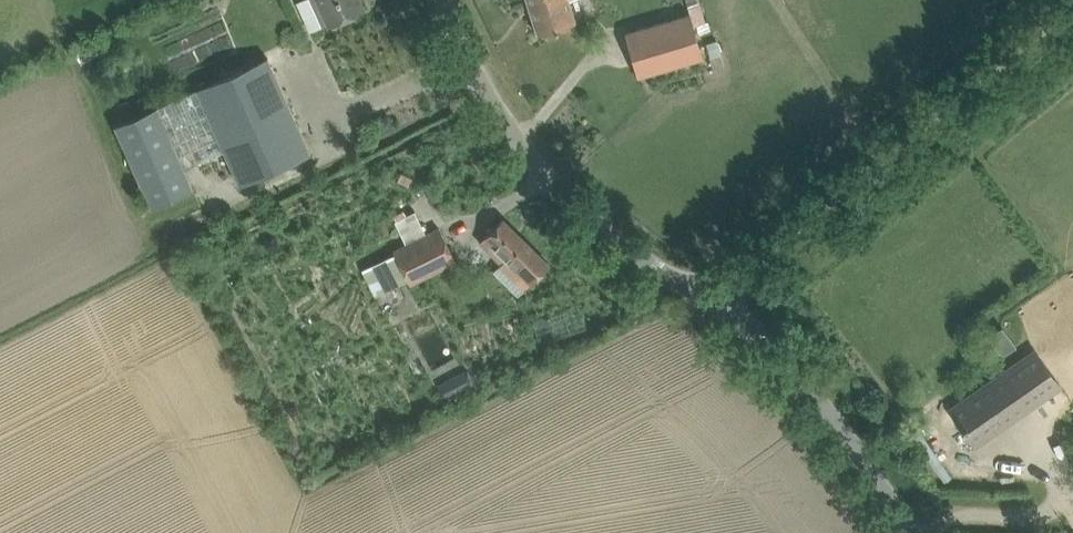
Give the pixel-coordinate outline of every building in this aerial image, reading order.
[(328,24),(344,17),(364,8),(361,0),(317,0),(328,24)] [(538,33),(575,22),(568,0),(527,0),(538,33)] [(702,56),(693,25),(706,21),(700,1),(687,4),(690,13),(625,32),(637,75),(702,56)] [(310,152),(267,56),(196,88),(157,103),(185,166),(224,149),(239,184),(310,152)] [(157,103),(113,122),(151,206),(194,187),(185,166),(157,103)] [(401,173),(398,180),(408,185),(412,178),(401,173)] [(480,241),(501,262),(505,257),(530,282),(548,263),(502,218),(480,241)] [(392,247),(409,282),(456,259),(438,224),(392,247)] [(951,409),(975,443),(1059,385),(1035,350),(951,409)] [(462,371),(437,384),(445,399),(469,386),(469,385),(474,382),(467,370),(462,372),(462,371)]
